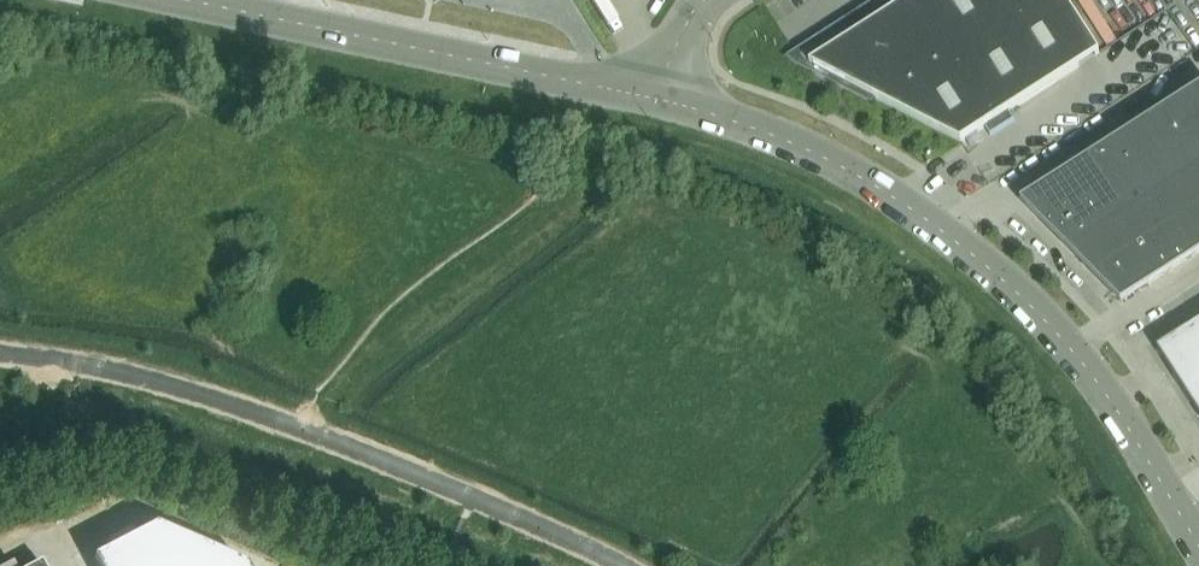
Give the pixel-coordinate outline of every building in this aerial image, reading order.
[(1100,54),(1065,0),(892,0),(799,59),(874,97),(871,103),(873,104),(875,99),(961,143),(1100,54)] [(1025,204),(1037,216),(1062,241),(1085,265),(1110,290),(1122,302),(1124,304),(1198,255),(1198,89),(1165,111),(1167,113),(1160,117),(1161,118),(1147,127),(1146,126),(1137,132),(1138,133),(1124,142),(1123,141),(1114,147),(1115,148),(1101,157),(1100,156),(1091,162),(1092,163),(1078,172),(1077,170),(1068,176),(1068,178),(1055,186),(1054,185),(1025,204)] [(1186,332),(1158,350),(1198,414),(1198,324),(1186,332)] [(92,564),(93,565),(238,565),(156,530),(92,564)]
